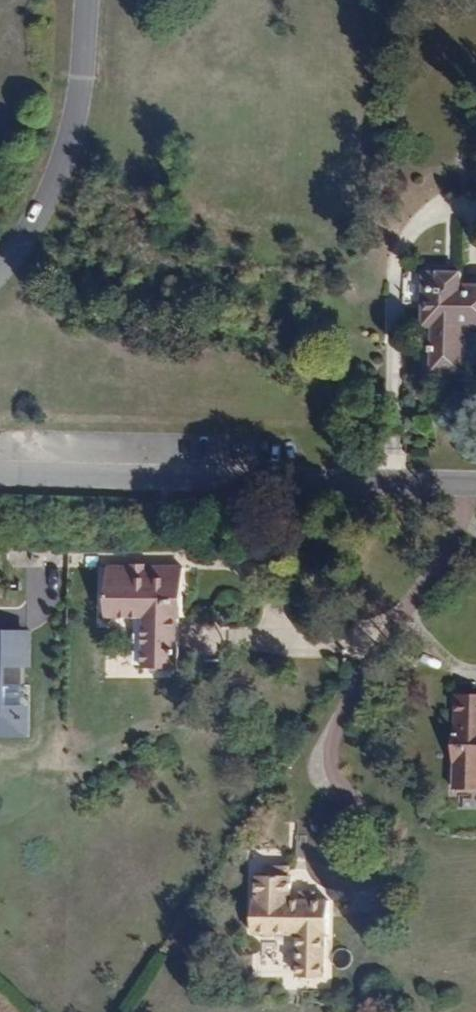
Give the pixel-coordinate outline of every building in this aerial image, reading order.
[(462,284),(462,271),(424,270),(423,329),(433,329),(432,373),(467,373),(468,329),(475,329),(475,284),(462,284)] [(182,619),(182,566),(107,565),(106,618),(143,619),(142,666),(175,667),(175,618),(182,619)] [(32,630),(0,629),(0,735),(28,736),(30,683),(23,683),(23,665),(31,666),(32,630)] [(456,695),(454,788),(475,789),(475,696),(456,695)] [(327,934),(328,899),(292,898),(293,859),(319,858),(320,839),(284,858),(284,875),(258,875),(257,899),(253,899),(253,934),(300,934),(300,976),(326,977),(327,934)]
